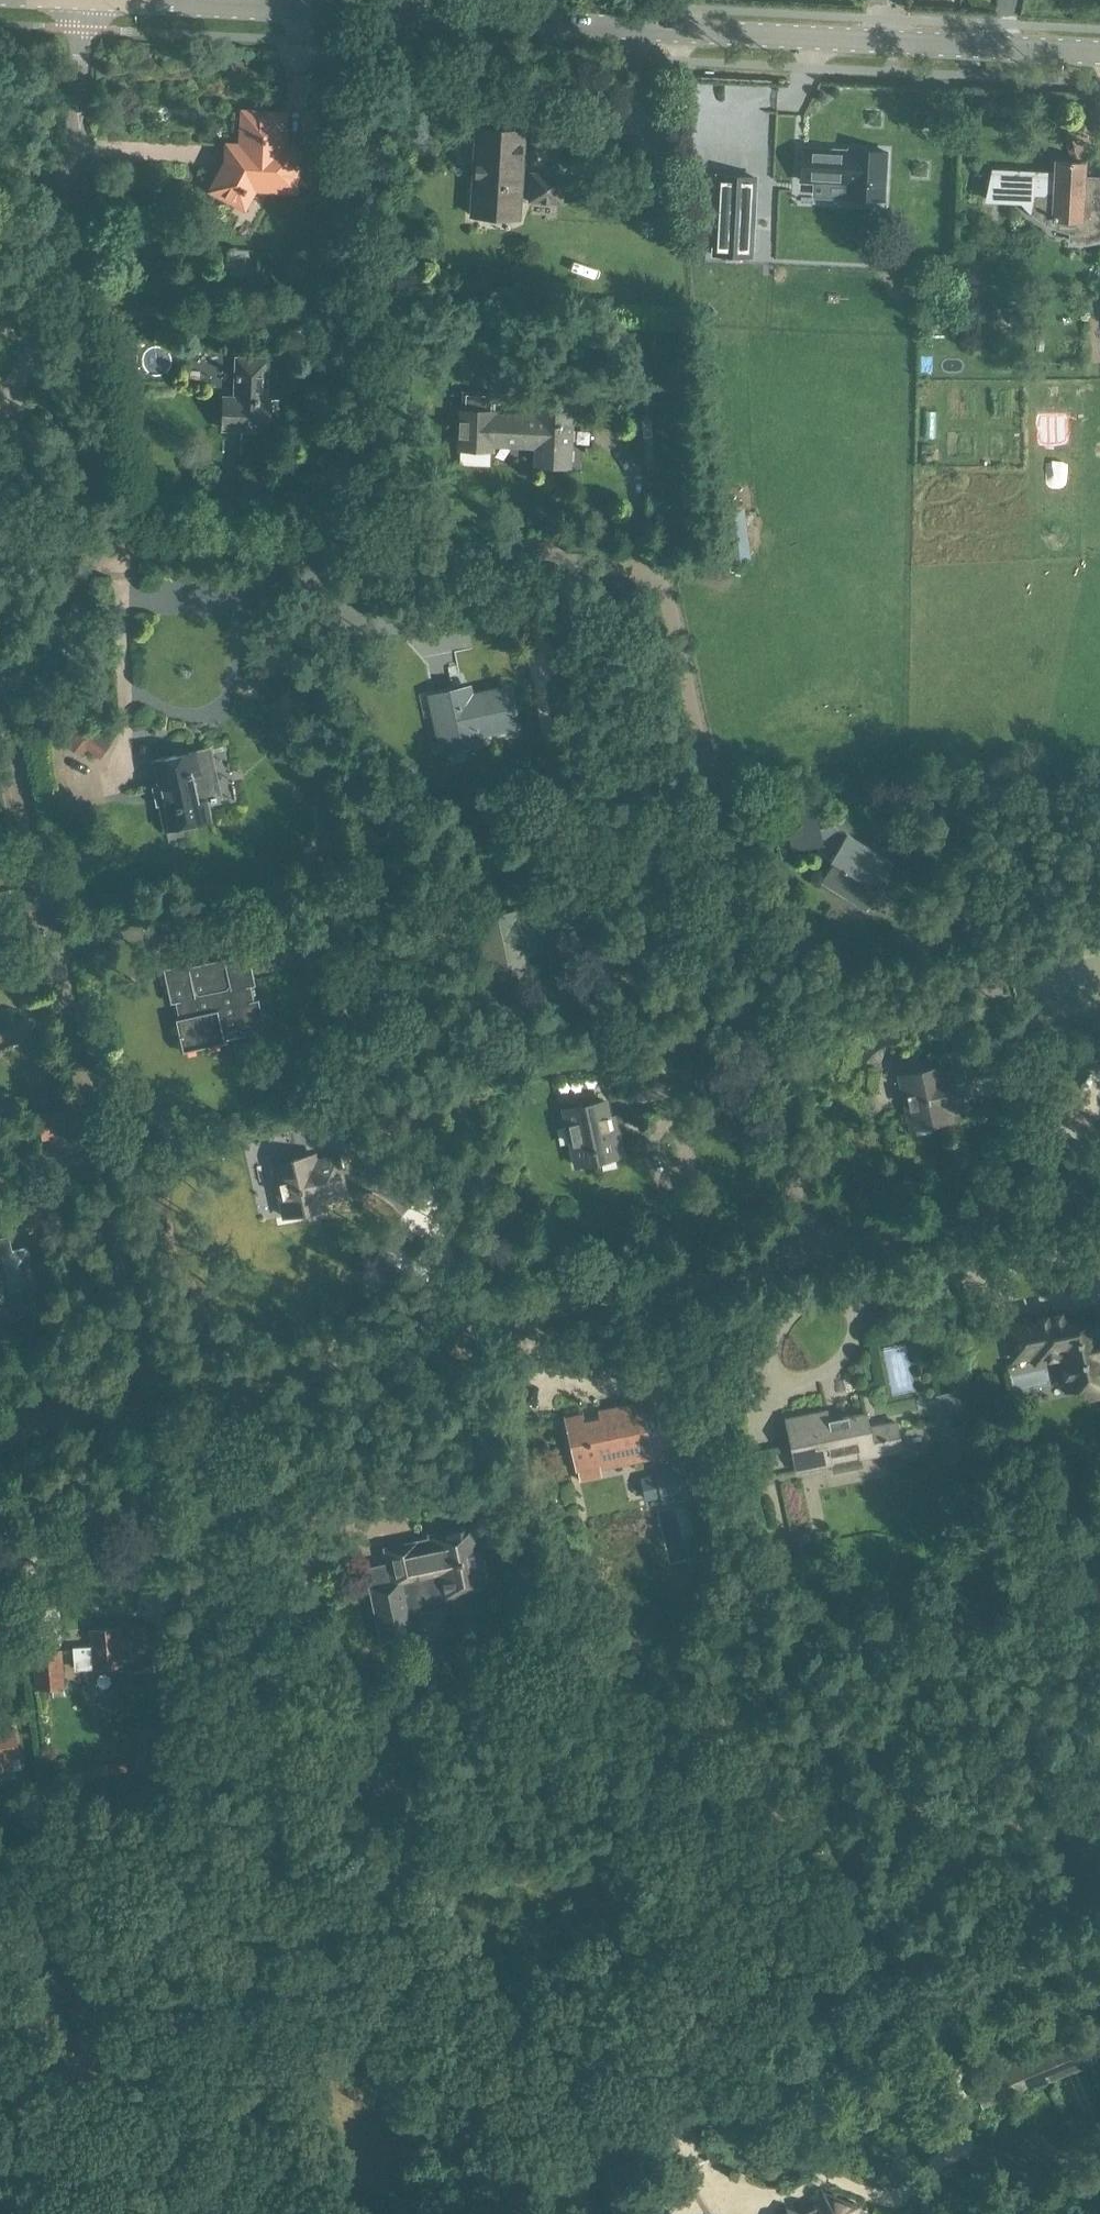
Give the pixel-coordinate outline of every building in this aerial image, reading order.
[(242,110),(240,144),(227,144),(226,161),(211,191),(245,209),(255,189),(297,191),(299,148),(285,147),(286,114),(242,110)] [(524,130),(477,128),(472,216),(519,219),(524,130)] [(848,152),(803,150),(801,180),(847,182),(847,198),(884,200),(887,151),(848,149),(848,152)] [(985,197),(1011,199),(1011,193),(1046,195),(1045,202),(1042,217),(1049,222),(1057,226),(1060,227),(1068,229),(1077,230),(1085,231),(1089,230),(1097,228),(1099,227),(1099,203),(1097,177),(1096,177),(1096,181),(1084,181),(1085,162),(1056,160),(1055,174),(1016,172),(1016,171),(993,169),(985,197)] [(564,174),(530,171),(528,203),(563,205),(564,174)] [(753,258),(758,176),(716,173),(712,256),(753,258)] [(236,398),(225,398),(224,428),(268,430),(269,399),(265,399),(267,360),(238,359),(236,398)] [(465,411),(461,411),(460,446),(493,448),(493,444),(538,446),(537,463),(569,465),(572,408),(538,406),(538,418),(494,416),(495,393),(466,392),(465,411)] [(723,510),(724,513),(718,514),(724,562),(750,560),(746,530),(748,530),(745,508),(723,510)] [(468,689),(432,697),(444,749),(479,741),(477,733),(515,725),(508,690),(470,698),(468,689)] [(160,804),(166,829),(211,820),(196,751),(154,760),(163,803),(160,804)] [(895,862),(847,832),(847,833),(833,825),(818,828),(811,798),(784,804),(791,834),(789,835),(793,850),(818,845),(819,853),(834,862),(821,882),(867,911),(881,889),(879,887),(895,862)] [(516,913),(481,921),(490,964),(525,957),(524,953),(575,941),(568,907),(517,918),(516,913)] [(182,1052),(227,1042),(226,1039),(245,1035),(244,1031),(265,1026),(258,997),(255,998),(253,986),(256,985),(249,957),(225,962),(231,988),(196,996),(190,967),(189,967),(188,964),(165,969),(172,1003),(176,1002),(179,1017),(174,1018),(182,1052)] [(952,1070),(943,1072),(942,1066),(921,1071),(924,1080),(902,1085),(911,1128),(954,1119),(952,1112),(974,1107),(965,1067),(961,1054),(949,1057),(952,1070)] [(450,1105),(464,1119),(475,1108),(472,1104),(470,1106),(459,1096),(450,1105)] [(606,1100),(563,1109),(575,1165),(622,1155),(616,1125),(612,1126),(606,1100)] [(272,1164),(284,1216),(307,1211),(306,1205),(347,1195),(338,1155),(317,1160),(315,1154),(272,1164)] [(39,1173),(66,1167),(64,1157),(37,1163),(39,1173)] [(0,1287),(0,1314),(8,1312),(7,1309),(33,1303),(29,1287),(35,1286),(26,1247),(13,1250),(9,1234),(0,1236),(0,1259),(2,1259),(8,1286),(0,1287)] [(1015,1358),(1036,1353),(1038,1361),(1061,1355),(1069,1388),(1088,1383),(1091,1396),(1099,1394),(1099,1335),(1096,1318),(1094,1318),(1095,1319),(1067,1325),(1064,1312),(1029,1320),(1030,1325),(1008,1329),(1015,1358)] [(901,1352),(874,1355),(881,1406),(907,1403),(901,1352)] [(963,1427),(960,1411),(957,1391),(919,1397),(922,1417),(948,1413),(950,1429),(963,1427)] [(583,1418),(567,1421),(576,1467),(636,1454),(636,1458),(651,1455),(641,1405),(599,1414),(600,1418),(584,1422),(583,1418)] [(861,1468),(859,1458),(875,1455),(875,1457),(903,1451),(897,1419),(869,1425),(866,1412),(828,1420),(826,1410),(786,1418),(796,1470),(833,1463),(835,1473),(861,1468)] [(662,1505),(689,1499),(682,1467),(655,1473),(656,1476),(640,1479),(644,1499),(660,1496),(662,1505)] [(590,1473),(567,1477),(569,1489),(592,1486),(590,1473)] [(389,1564),(370,1568),(373,1585),(371,1586),(383,1641),(413,1634),(406,1603),(442,1595),(443,1597),(489,1587),(475,1525),(430,1535),(431,1538),(385,1548),(389,1564)] [(75,1649),(77,1667),(122,1663),(121,1654),(130,1653),(128,1635),(120,1636),(119,1628),(91,1631),(92,1647),(75,1649)] [(36,1689),(64,1686),(61,1651),(33,1653),(36,1689)] [(133,1764),(150,1767),(156,1732),(139,1729),(133,1764)] [(0,1733),(0,1770),(12,1767),(10,1756),(18,1754),(13,1731),(0,1733)] [(834,1758),(855,1754),(852,1743),(831,1749),(834,1758)] [(82,1778),(125,1769),(123,1760),(80,1769),(82,1778)] [(984,2108),(1099,2059),(1099,2029),(973,2081),(984,2108)] [(658,2197),(652,2185),(632,2195),(638,2207),(658,2197)] [(856,2205),(823,2192),(819,2203),(797,2212),(787,2208),(784,2213),(852,2213),(856,2205)]
